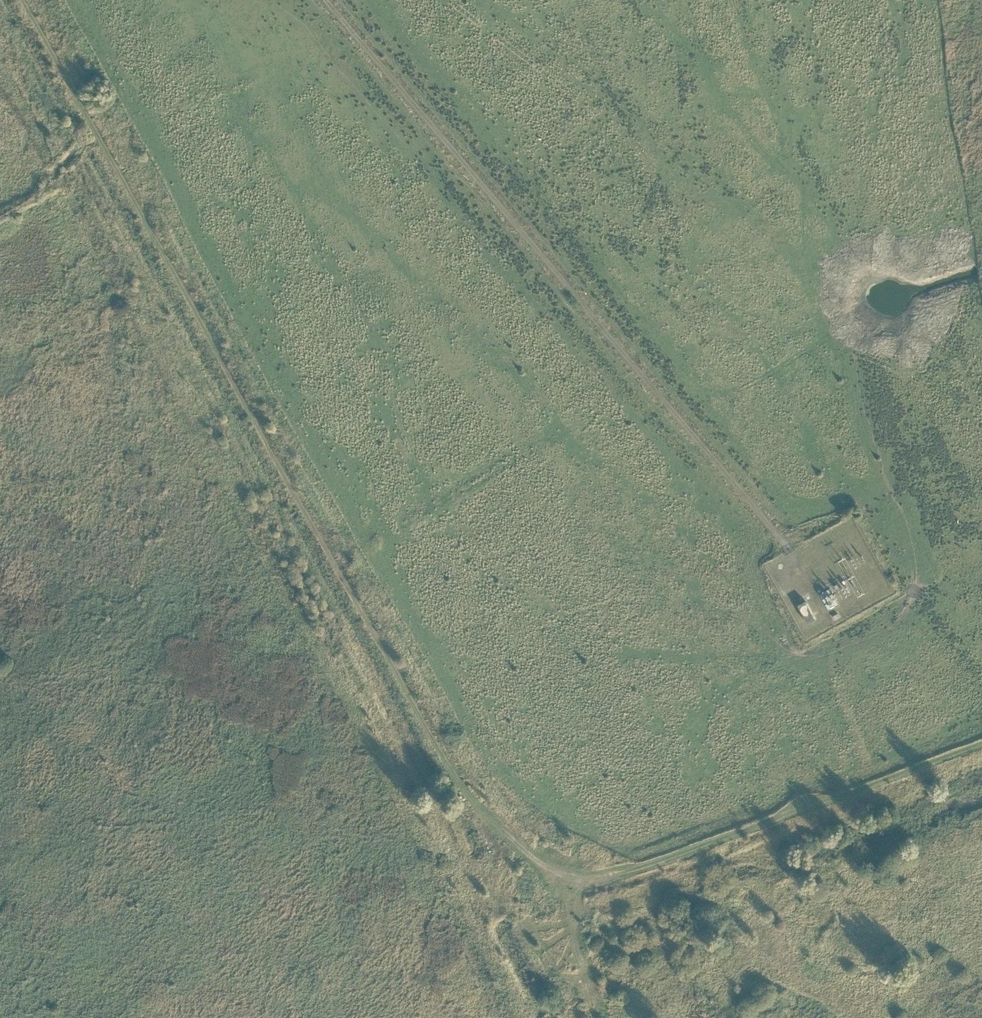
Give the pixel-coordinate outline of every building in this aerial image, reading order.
[(811,599),(803,602),(810,621),(819,618),(811,599)]
